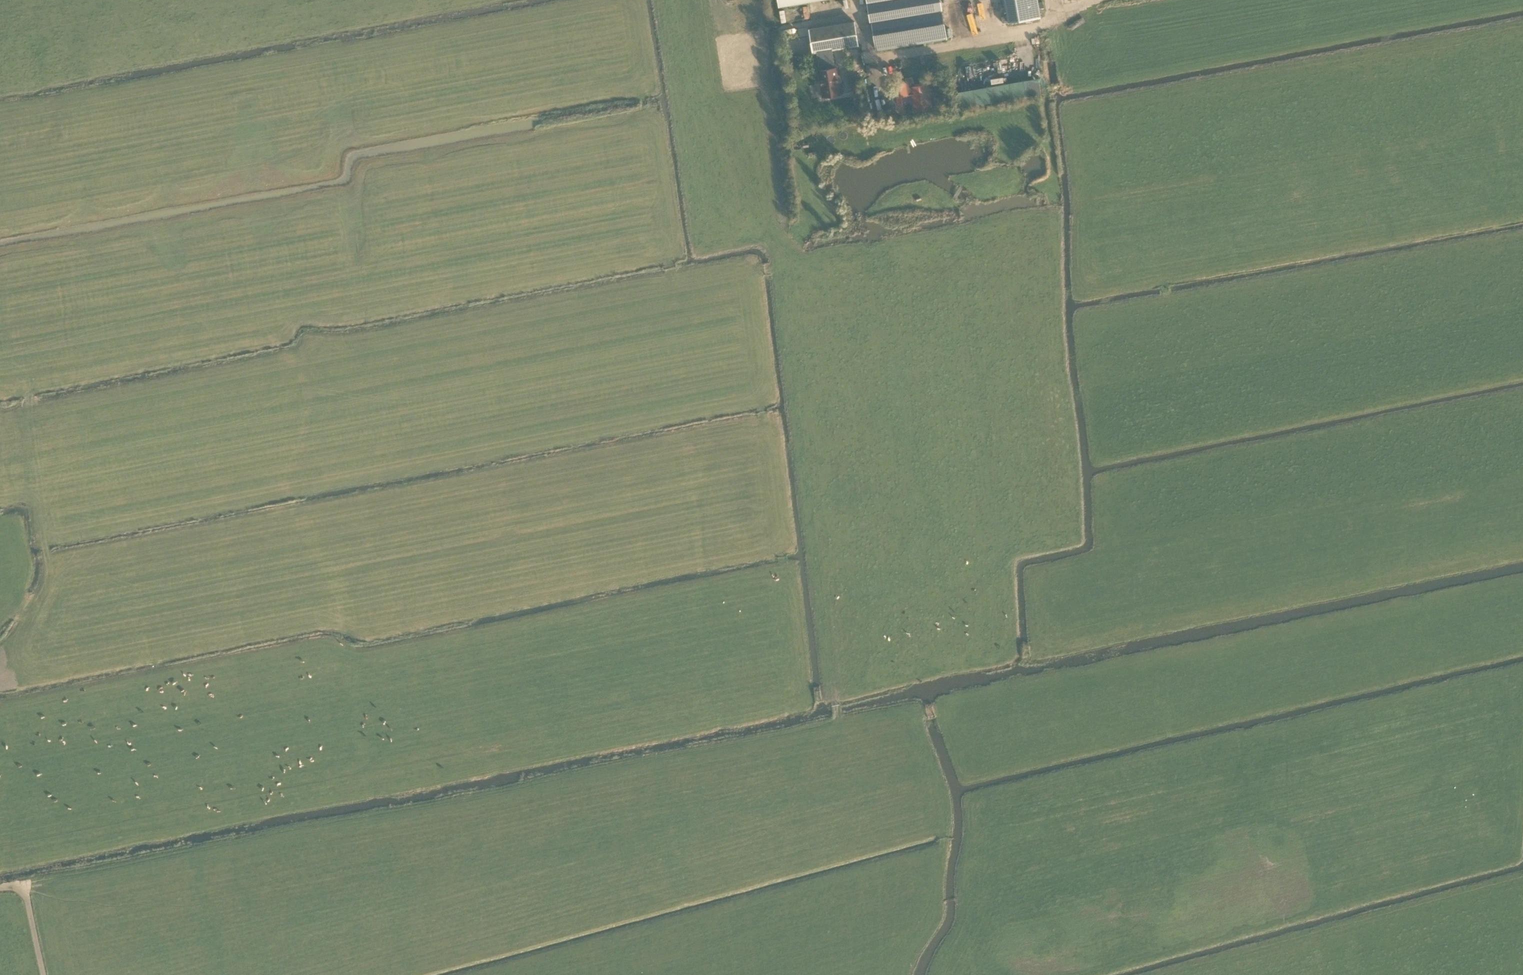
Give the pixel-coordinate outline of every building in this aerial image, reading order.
[(867,4),(870,22),(872,22),(876,50),(946,38),(941,6),(940,0),(892,0),(867,4)] [(1001,16),(1002,22),(1009,21),(1009,22),(1040,17),(1038,0),(1005,0),(1008,15),(1007,15),(1001,16)] [(858,45),(854,21),(809,29),(813,53),(817,52),(820,70),(818,70),(822,97),(841,93),(837,67),(835,67),(832,50),(858,45)] [(1029,94),(1037,92),(1034,80),(1026,82),(1029,94)] [(906,82),(900,83),(902,95),(913,93),(915,104),(927,103),(924,84),(913,86),(913,87),(907,88),(906,82)] [(1007,85),(999,87),(1002,99),(1010,96),(1007,85)] [(964,90),(958,91),(961,107),(967,106),(964,90)]
